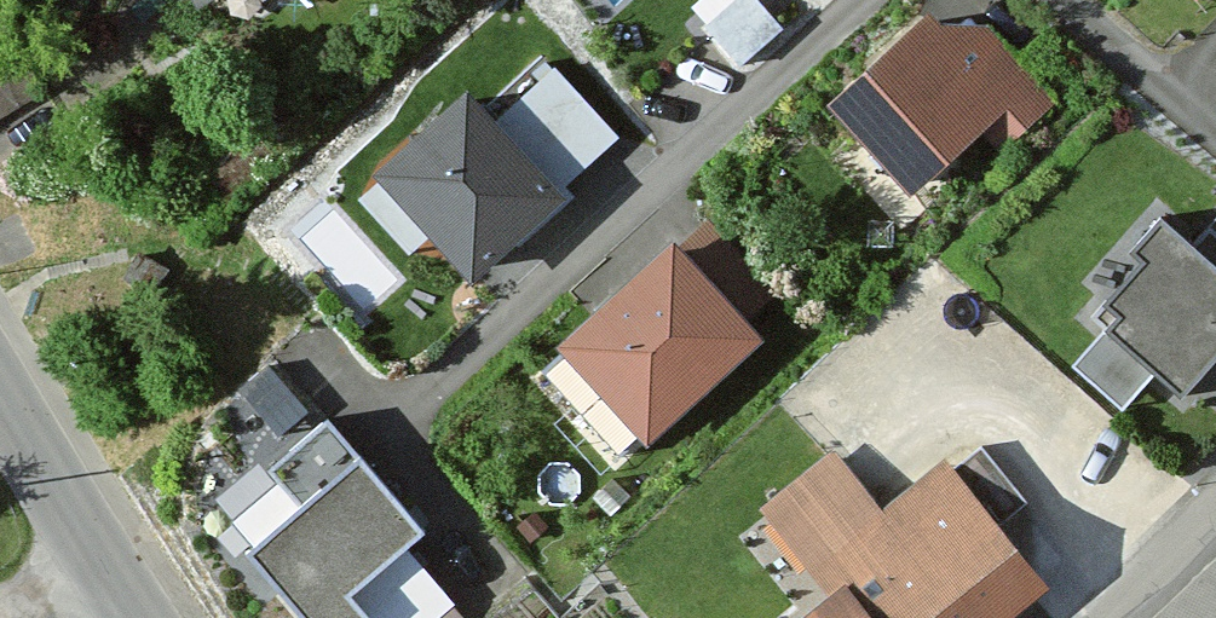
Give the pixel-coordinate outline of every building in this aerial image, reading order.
[(935,8),(826,118),(916,203),(982,139),(999,153),(1038,109),(935,8)] [(47,97),(0,23),(0,127),(47,97)] [(554,75),(489,135),(553,204),(619,143),(554,75)] [(489,135),(467,111),(361,204),(410,261),(432,242),(477,291),(561,213),(553,204),(489,135)] [(1164,230),(1089,328),(1183,398),(1215,354),(1215,269),(1164,230)] [(673,247),(557,348),(642,445),(758,344),(673,247)] [(275,420),(308,398),(277,349),(243,372),(275,420)] [(230,501),(311,617),(441,617),(410,575),(465,536),(365,401),(230,501)] [(943,469),(890,518),(828,453),(760,518),(825,586),(791,617),(996,617),(1043,574),(943,469)]
